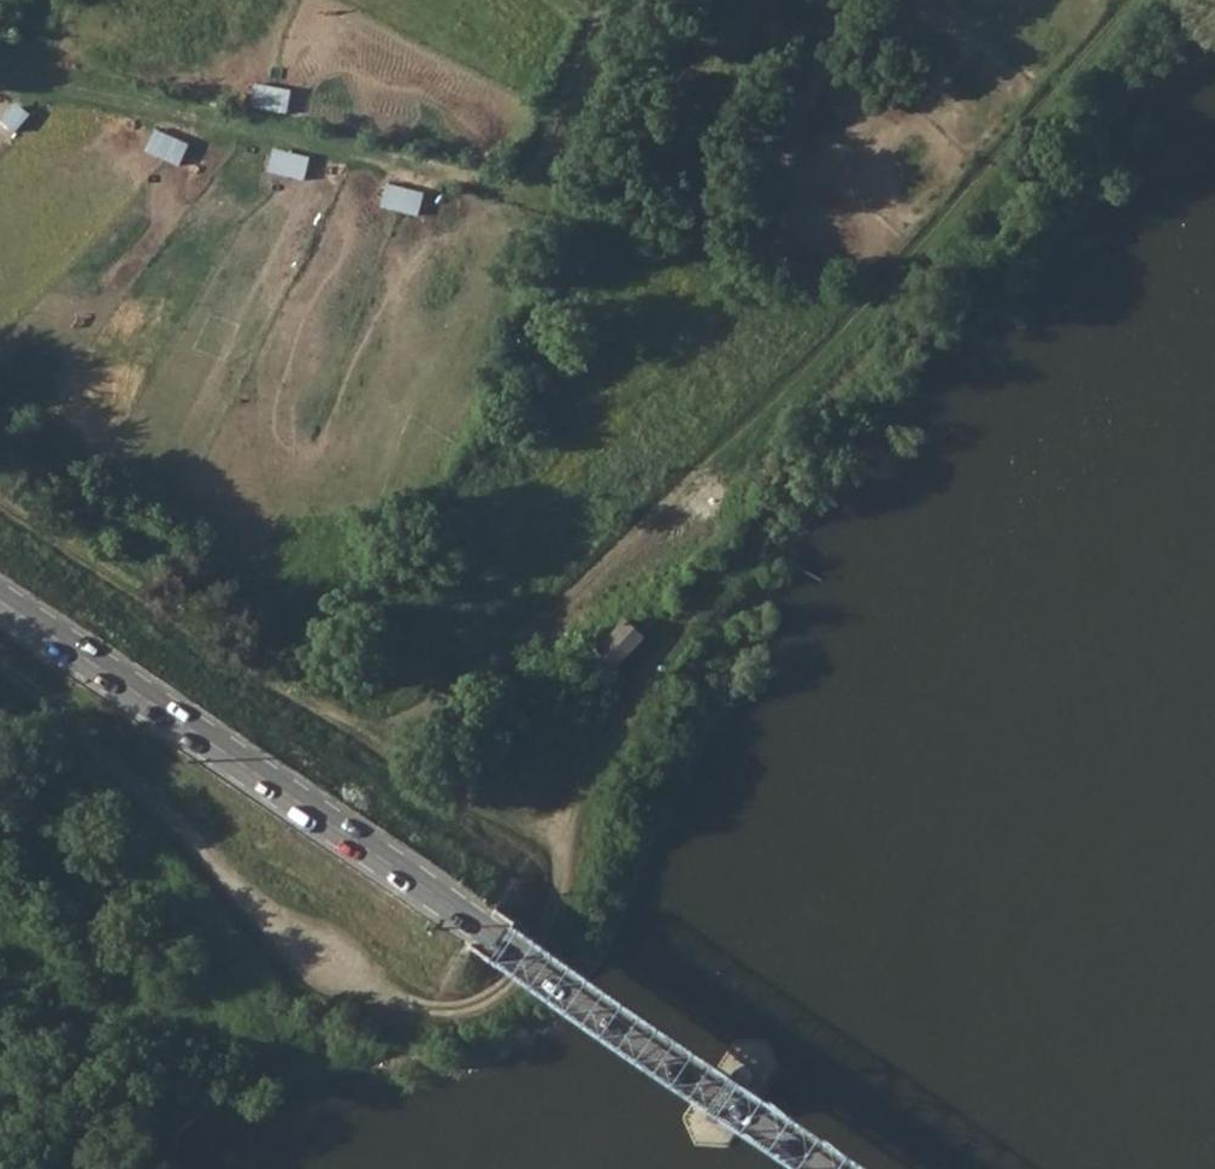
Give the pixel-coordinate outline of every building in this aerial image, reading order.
[(295,91),(258,86),(254,109),(291,115),(295,91)] [(31,116),(18,103),(3,119),(18,131),(31,116)] [(191,147),(158,129),(145,154),(181,172),(191,147)] [(312,158),(275,150),(269,175),(307,181),(312,158)] [(425,193),(390,186),(381,212),(419,219),(425,193)] [(636,639),(589,679),(609,700),(654,661),(636,639)]
